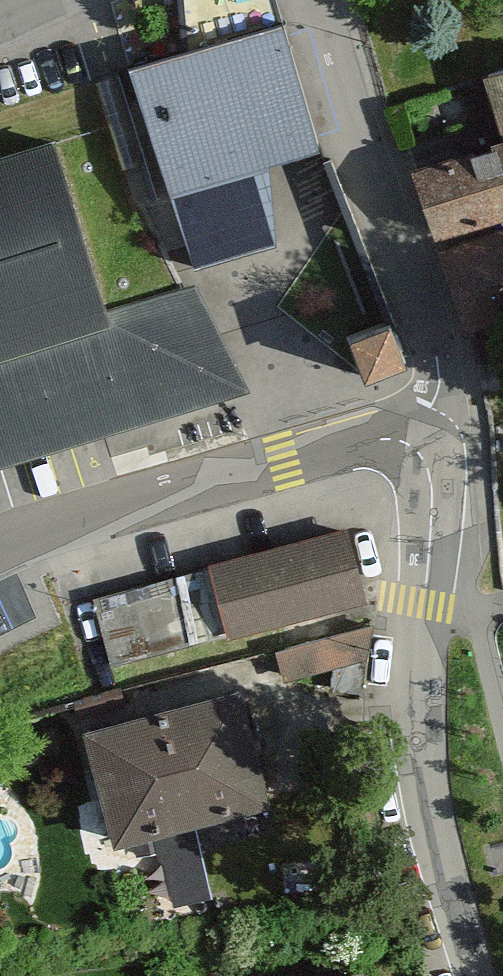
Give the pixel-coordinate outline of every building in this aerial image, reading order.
[(321,136),(276,0),(189,0),(200,39),(130,60),(172,179),(196,257),(276,237),(268,150),(321,136)] [(502,204),(502,53),(477,61),(497,127),(404,154),(425,227),(502,204)] [(239,405),(200,291),(113,320),(54,151),(0,169),(0,486),(239,405)] [(456,272),(478,356),(502,349),(502,258),(456,272)] [(385,333),(352,346),(367,385),(400,372),(385,333)] [(224,635),(360,598),(340,526),(205,563),(224,635)] [(118,652),(207,631),(191,568),(103,589),(118,652)] [(284,641),(291,671),(379,651),(372,620),(284,641)] [(104,835),(253,796),(221,680),(73,719),(104,835)] [(166,828),(179,898),(219,890),(205,820),(166,828)]
